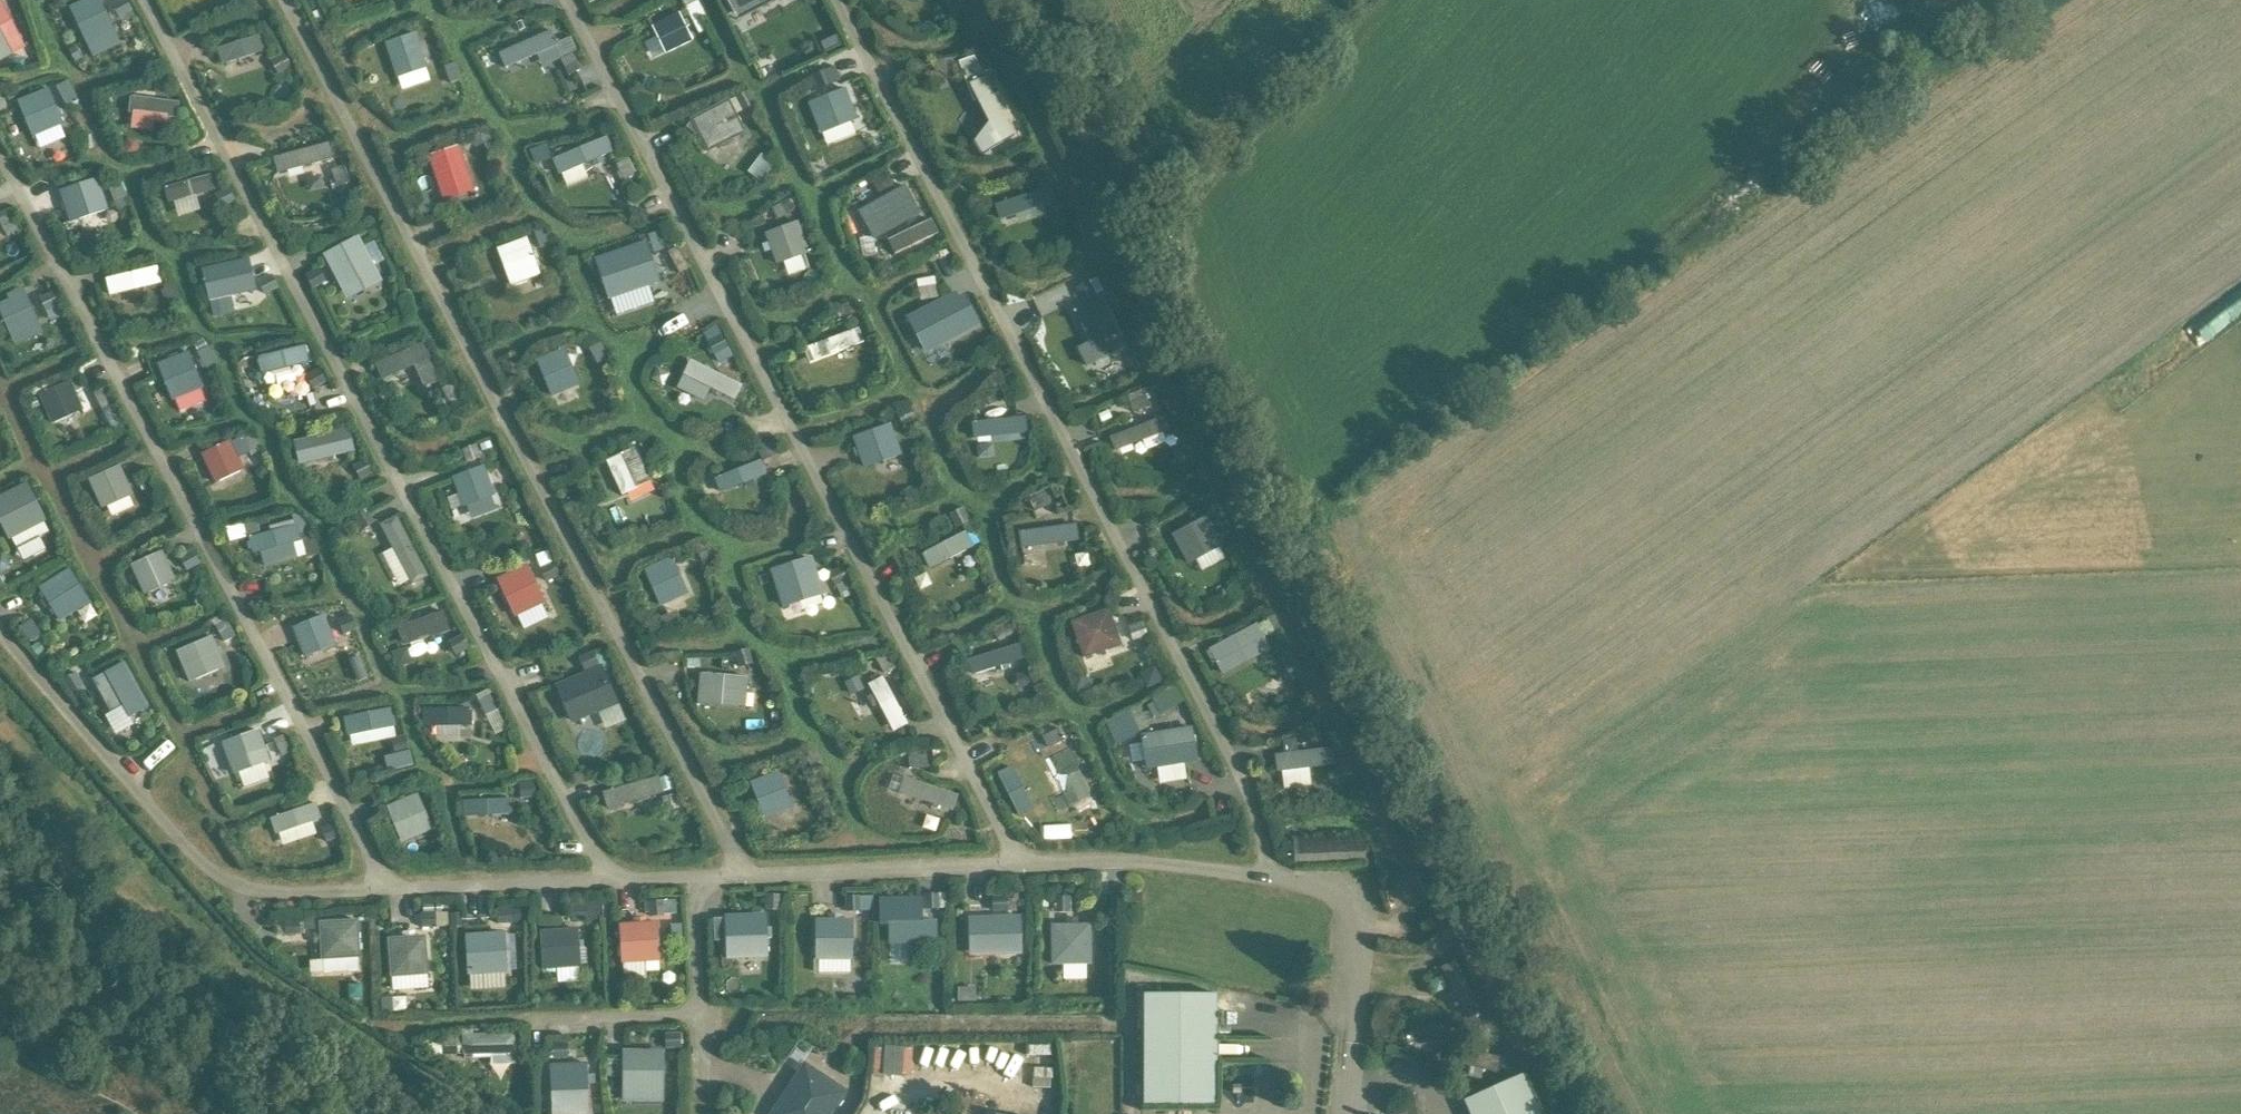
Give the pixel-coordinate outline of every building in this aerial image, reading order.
[(4,0),(0,0),(0,51),(3,57),(27,45),(4,0)] [(91,0),(62,0),(55,3),(79,45),(107,29),(91,0)] [(121,21),(135,16),(129,0),(115,0),(113,1),(121,21)] [(694,20),(707,14),(700,0),(684,0),(694,20)] [(802,0),(740,0),(738,13),(800,20),(802,0)] [(1932,12),(1951,0),(1924,0),(1932,12)] [(683,26),(672,6),(637,25),(648,45),(683,26)] [(553,51),(545,29),(489,48),(497,70),(553,51)] [(252,31),(211,44),(217,61),(257,48),(252,31)] [(423,50),(417,33),(374,49),(380,66),(423,50)] [(558,47),(570,74),(581,69),(568,42),(558,47)] [(69,79),(50,87),(64,119),(83,111),(69,79)] [(849,122),(826,84),(801,100),(824,137),(849,122)] [(1005,126),(981,84),(960,96),(983,138),(1005,126)] [(53,132),(36,102),(15,113),(33,144),(53,132)] [(174,108),(131,102),(128,121),(171,127),(174,108)] [(751,128),(744,108),(693,127),(700,147),(751,128)] [(602,156),(597,140),(551,155),(556,171),(602,156)] [(314,161),(308,143),(264,157),(270,176),(314,161)] [(466,178),(444,144),(423,157),(445,191),(466,178)] [(201,200),(200,178),(161,181),(163,203),(201,200)] [(100,208),(94,181),(49,190),(55,218),(100,208)] [(1043,205),(1032,181),(980,205),(991,229),(1043,205)] [(125,182),(113,185),(119,210),(131,207),(125,182)] [(864,226),(905,209),(897,189),(856,206),(864,226)] [(799,206),(749,222),(757,245),(806,228),(799,206)] [(534,252),(549,248),(544,229),(529,232),(534,252)] [(528,282),(508,247),(489,257),(509,292),(528,282)] [(356,249),(324,256),(329,277),(360,270),(356,249)] [(252,274),(248,250),(205,257),(209,281),(252,274)] [(649,275),(645,250),(607,255),(611,281),(649,275)] [(144,284),(140,268),(101,277),(105,293),(144,284)] [(259,280),(266,293),(280,285),(273,272),(259,280)] [(44,326),(52,323),(35,283),(27,287),(44,326)] [(17,320),(8,288),(0,291),(0,324),(17,320)] [(55,289),(42,294),(51,318),(63,314),(55,289)] [(1093,351),(1115,340),(1094,299),(1072,310),(1093,351)] [(965,331),(960,312),(907,325),(912,345),(965,331)] [(722,325),(706,331),(717,362),(733,357),(722,325)] [(791,342),(799,364),(843,348),(835,326),(791,342)] [(208,337),(196,342),(207,367),(219,362),(208,337)] [(570,386),(548,337),(527,346),(550,395),(570,386)] [(367,363),(374,382),(425,361),(418,343),(367,363)] [(287,372),(288,351),(255,351),(255,372),(287,372)] [(194,391),(176,353),(153,365),(171,402),(194,391)] [(717,406),(727,391),(683,361),(673,377),(717,406)] [(86,416),(64,374),(31,391),(53,433),(86,416)] [(1014,423),(1006,403),(956,421),(964,442),(1014,423)] [(1166,433),(1156,411),(1110,433),(1120,454),(1166,433)] [(892,416),(845,430),(853,454),(899,440),(892,416)] [(325,436),(288,445),(293,464),(330,455),(325,436)] [(239,476),(221,439),(198,450),(216,487),(239,476)] [(128,494),(104,449),(73,465),(98,511),(128,494)] [(641,496),(620,458),(599,470),(620,508),(641,496)] [(757,479),(751,464),(701,485),(708,500),(757,479)] [(481,490),(473,469),(448,479),(456,481),(481,490)] [(28,497),(0,510),(0,516),(10,539),(41,525),(28,497)] [(1191,575),(1223,559),(1200,513),(1168,529),(1191,575)] [(1070,539),(1066,516),(1011,524),(1015,548),(1070,539)] [(253,554),(303,538),(297,520),(248,536),(253,554)] [(394,538),(385,520),(351,538),(360,555),(394,538)] [(969,553),(962,534),(908,553),(915,572),(969,553)] [(181,557),(188,570),(201,562),(194,549),(181,557)] [(672,597),(649,552),(633,561),(656,606),(672,597)] [(177,589),(165,557),(130,570),(143,603),(177,589)] [(86,604),(74,575),(43,589),(56,617),(86,604)] [(835,620),(810,576),(794,585),(818,629),(835,620)] [(536,617),(517,579),(496,589),(515,628),(536,617)] [(436,628),(429,608),(386,621),(392,641),(436,628)] [(1125,639),(1119,612),(1065,624),(1071,651),(1125,639)] [(354,613),(340,617),(346,631),(359,627),(354,613)] [(329,660),(309,621),(289,632),(309,670),(329,660)] [(221,670),(200,626),(174,639),(195,682),(221,670)] [(1286,683),(1263,635),(1244,644),(1267,692),(1286,683)] [(966,683),(1013,659),(1003,639),(956,663),(966,683)] [(135,683),(123,654),(92,668),(105,697),(135,683)] [(888,721),(863,673),(842,684),(867,732),(888,721)] [(738,675),(695,676),(695,696),(738,695),(738,675)] [(599,699),(591,678),(565,687),(573,709),(599,699)] [(892,688),(910,721),(922,714),(903,681),(892,688)] [(461,716),(453,694),(425,704),(434,726),(461,716)] [(336,715),(342,735),(387,721),(381,702),(336,715)] [(1157,719),(1140,729),(1164,769),(1180,759),(1157,719)] [(273,758),(256,730),(225,749),(242,776),(273,758)] [(1328,762),(1317,741),(1261,749),(1265,772),(1328,762)] [(414,750),(387,753),(388,767),(415,765),(414,750)] [(1081,794),(1062,751),(1045,758),(1064,801),(1081,794)] [(930,767),(930,753),(911,754),(911,767),(930,767)] [(779,795),(758,756),(737,768),(758,807),(779,795)] [(520,816),(499,772),(473,785),(494,829),(520,816)] [(928,804),(933,785),(897,774),(892,794),(928,804)] [(602,788),(602,811),(647,809),(646,786),(602,788)] [(433,837),(412,794),(386,807),(407,850),(433,837)] [(271,849),(322,823),(310,799),(259,825),(271,849)] [(1363,816),(1289,816),(1289,856),(1363,856),(1363,816)] [(888,942),(937,944),(938,895),(880,893),(879,922),(889,922),(888,942)] [(679,912),(678,897),(650,899),(651,914),(679,912)] [(497,920),(527,922),(528,907),(498,905),(497,920)] [(427,924),(461,924),(462,912),(427,912),(427,924)] [(1025,954),(1024,913),(968,915),(969,956),(1025,954)] [(816,971),(856,970),(854,916),(815,917),(816,971)] [(353,924),(315,926),(317,964),(355,962),(353,924)] [(507,933),(508,967),(519,967),(518,932),(507,933)] [(764,932),(728,933),(729,969),(765,968),(764,932)] [(578,933),(536,935),(537,974),(579,972),(578,933)] [(503,936),(465,938),(466,975),(505,974),(503,936)] [(660,938),(616,939),(617,976),(661,975),(660,938)] [(420,940),(387,942),(388,977),(422,976),(420,940)] [(1090,940),(1056,940),(1056,975),(1090,975),(1090,940)] [(1422,965),(1418,998),(1453,1003),(1457,969),(1422,965)] [(1143,1104),(1216,1104),(1216,994),(1143,993),(1143,1104)] [(1410,1019),(1409,1039),(1448,1042),(1450,1022),(1410,1019)] [(512,1035),(441,1039),(442,1062),(514,1059),(512,1035)] [(878,1044),(876,1072),(903,1073),(903,1059),(912,1060),(913,1046),(878,1044)] [(769,1113),(833,1113),(849,1091),(804,1061),(769,1113)] [(663,1064),(626,1065),(627,1101),(663,1101),(663,1064)] [(588,1068),(548,1070),(549,1110),(590,1108),(588,1068)] [(1470,1113),(1540,1113),(1522,1074),(1463,1100),(1470,1113)]
